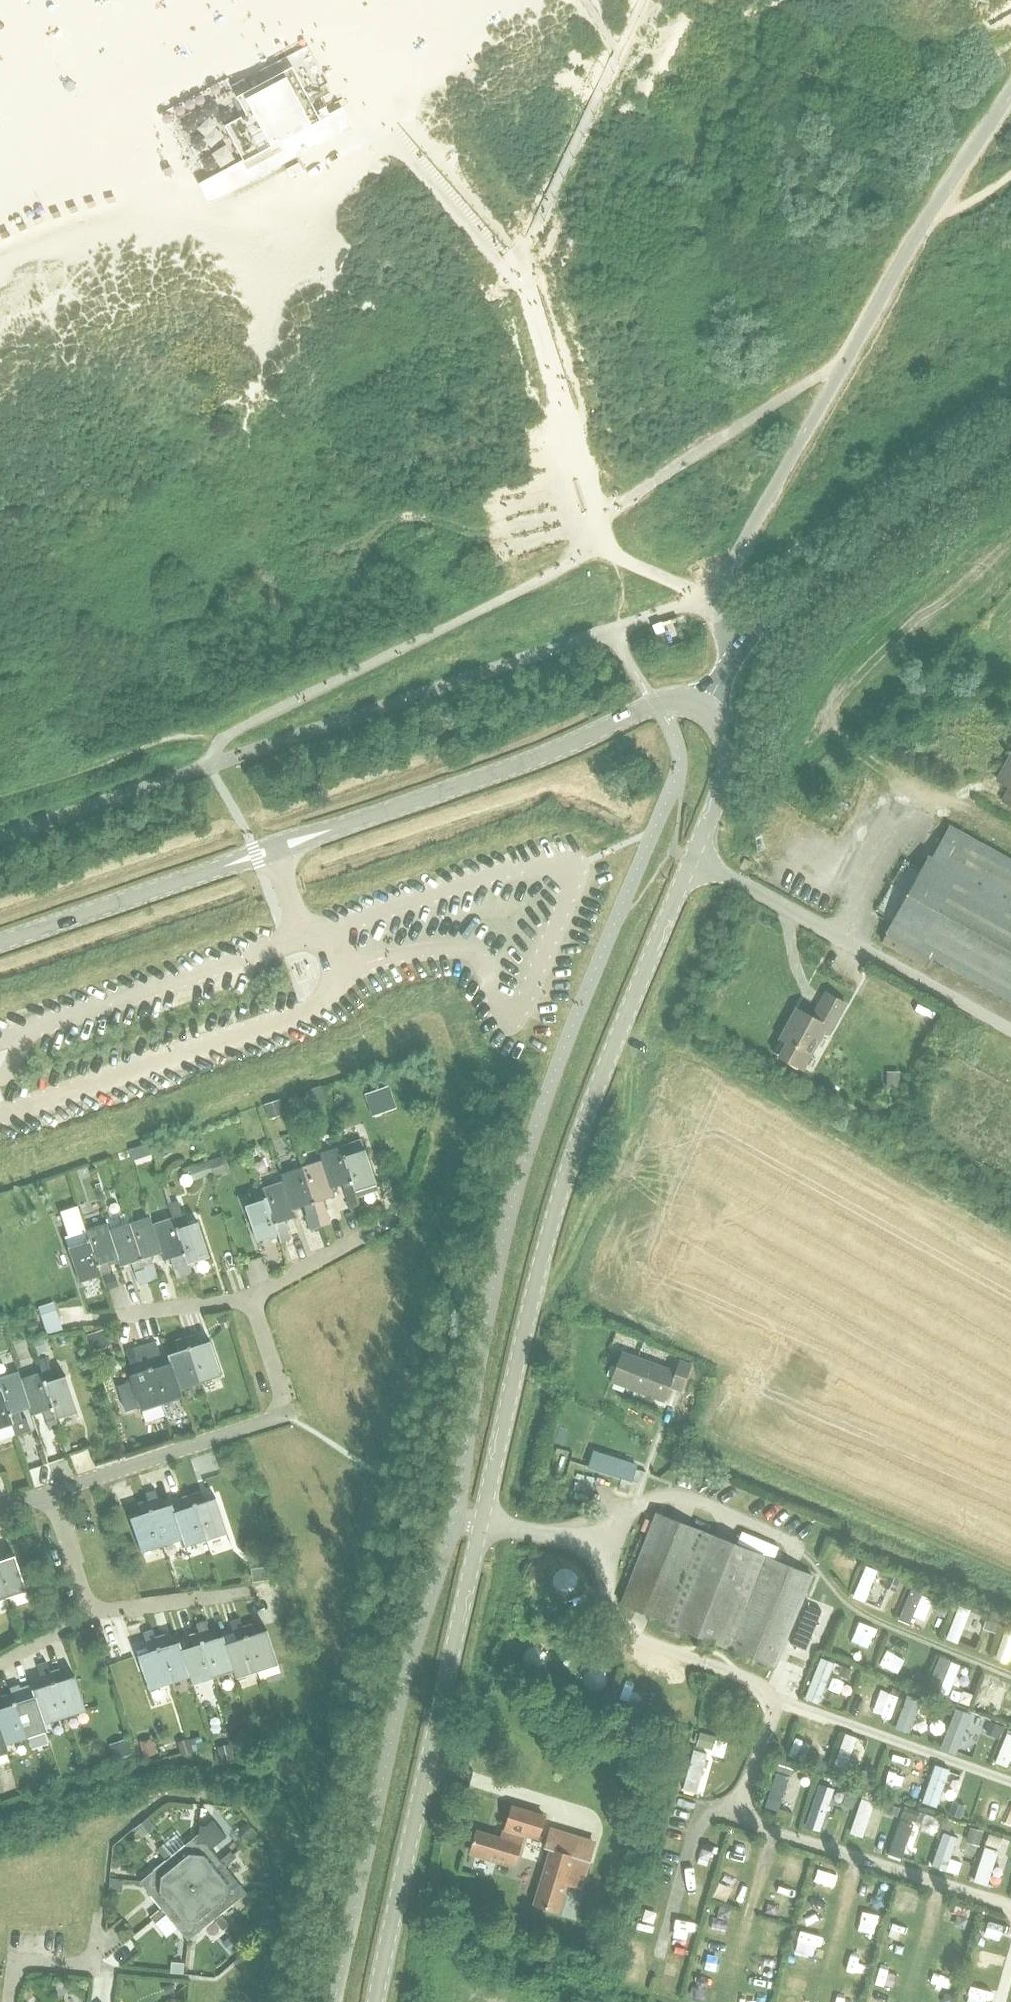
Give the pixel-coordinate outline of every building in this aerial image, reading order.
[(243,160),(199,183),(209,201),(350,126),(341,108),(329,114),(324,106),(315,111),(291,66),(236,96),(245,114),(224,125),(243,160)] [(298,163),(286,169),(290,177),(302,170),(298,163)] [(999,781),(1010,787),(1010,758),(999,781)] [(948,825),(931,858),(927,856),(885,931),(898,938),(893,948),(936,972),(941,962),(1010,1001),(1010,860),(948,825)] [(779,1043),(774,1052),(801,1068),(822,1029),(829,1033),(845,1004),(825,993),(811,1018),(797,1010),(779,1043)] [(898,1069),(886,1068),(885,1084),(898,1085),(898,1069)] [(320,1085),(304,1091),(309,1104),(325,1099),(321,1086),(320,1085)] [(388,1086),(366,1093),(372,1114),(395,1107),(388,1086)] [(278,1099),(264,1104),(267,1115),(282,1110),(278,1099)] [(350,1142),(340,1145),(349,1172),(356,1191),(377,1184),(365,1149),(361,1138),(350,1142)] [(378,1161),(388,1157),(384,1143),(373,1146),(378,1161)] [(140,1145),(129,1149),(132,1157),(143,1153),(140,1145)] [(340,1145),(320,1152),(322,1160),(323,1160),(331,1188),(332,1188),(343,1184),(351,1208),(360,1205),(356,1191),(349,1172),(340,1145)] [(128,1149),(116,1153),(119,1161),(131,1157),(128,1149)] [(222,1155),(207,1160),(212,1176),(227,1171),(222,1155)] [(322,1160),(302,1167),(317,1213),(317,1212),(322,1226),(331,1223),(323,1199),(334,1195),(332,1188),(331,1188),(323,1160),(322,1160)] [(207,1162),(188,1168),(192,1180),(211,1174),(207,1162)] [(302,1167),(281,1174),(284,1181),(293,1209),(304,1205),(312,1227),(320,1224),(317,1213),(302,1167)] [(284,1181),(263,1188),(278,1234),(281,1242),(291,1239),(285,1220),(296,1216),(293,1209),(284,1181)] [(257,1201),(245,1205),(257,1240),(278,1234),(263,1188),(254,1191),(257,1201)] [(178,1198),(168,1202),(173,1218),(188,1263),(189,1263),(209,1256),(198,1221),(187,1225),(183,1215),(178,1198)] [(77,1205),(60,1211),(68,1235),(64,1236),(68,1247),(80,1279),(100,1273),(85,1229),(77,1205)] [(150,1216),(129,1223),(148,1279),(158,1276),(151,1255),(161,1252),(162,1252),(153,1225),(150,1216)] [(153,1225),(162,1252),(161,1252),(164,1260),(175,1256),(177,1261),(172,1263),(177,1277),(192,1272),(189,1263),(188,1263),(173,1218),(153,1225)] [(107,1222),(85,1229),(100,1273),(100,1275),(111,1271),(107,1262),(118,1258),(119,1258),(109,1230),(110,1230),(107,1222)] [(110,1230),(109,1230),(119,1258),(118,1258),(121,1266),(132,1262),(139,1282),(148,1279),(129,1223),(110,1230)] [(112,1274),(102,1277),(106,1287),(116,1283),(112,1274)] [(52,1302),(40,1306),(49,1333),(62,1329),(52,1302)] [(222,1314),(216,1316),(221,1328),(226,1326),(230,1325),(226,1313),(222,1314)] [(35,1319),(25,1322),(28,1333),(39,1329),(35,1319)] [(105,1328),(86,1334),(91,1351),(111,1345),(105,1328)] [(196,1334),(185,1337),(201,1383),(221,1376),(210,1341),(199,1344),(196,1334)] [(42,1337),(33,1340),(37,1353),(46,1350),(42,1337)] [(180,1351),(168,1355),(171,1362),(180,1390),(181,1390),(201,1383),(185,1337),(176,1340),(180,1351)] [(155,1340),(142,1345),(147,1359),(162,1405),(183,1398),(181,1390),(180,1390),(171,1362),(163,1365),(155,1340)] [(132,1383),(118,1387),(126,1412),(140,1408),(141,1412),(162,1405),(147,1359),(142,1345),(126,1350),(134,1375),(129,1376),(132,1383)] [(681,1390),(691,1364),(678,1360),(674,1371),(621,1351),(609,1381),(664,1401),(669,1386),(681,1390)] [(46,1356),(37,1359),(41,1371),(40,1372),(55,1417),(77,1410),(65,1375),(54,1379),(46,1356)] [(0,1377),(0,1387),(12,1423),(15,1434),(30,1430),(26,1417),(21,1419),(18,1410),(28,1406),(19,1379),(17,1372),(0,1377)] [(40,1372),(19,1379),(28,1406),(31,1413),(42,1409),(48,1428),(58,1425),(55,1417),(40,1372)] [(12,1423),(0,1387),(0,1427),(12,1423)] [(211,1418),(203,1421),(206,1429),(214,1425),(211,1418)] [(591,1448),(585,1464),(606,1472),(628,1480),(634,1464),(591,1448)] [(42,1449),(38,1450),(42,1464),(47,1463),(42,1449)] [(191,1493),(207,1539),(228,1532),(216,1496),(205,1500),(202,1489),(191,1493)] [(174,1510),(183,1538),(186,1546),(207,1539),(191,1493),(182,1496),(185,1506),(175,1510),(174,1510)] [(183,1538),(174,1510),(175,1510),(172,1502),(161,1505),(158,1495),(147,1499),(162,1545),(183,1538)] [(162,1545),(147,1499),(138,1502),(142,1512),(130,1516),(142,1551),(162,1545)] [(774,1667),(810,1575),(654,1513),(618,1602),(665,1621),(664,1623),(774,1667)] [(6,1596),(27,1589),(15,1553),(3,1557),(0,1548),(0,1578),(6,1596)] [(36,1558),(27,1561),(29,1568),(38,1565),(36,1558)] [(277,1564),(266,1566),(268,1579),(279,1578),(277,1564)] [(806,1603),(794,1633),(813,1641),(825,1611),(806,1603)] [(236,1639),(226,1642),(225,1642),(234,1670),(236,1678),(257,1671),(242,1625),(240,1617),(230,1620),(236,1639)] [(293,1618),(283,1622),(288,1635),(298,1631),(293,1618)] [(225,1642),(226,1642),(223,1634),(211,1638),(206,1620),(196,1623),(199,1632),(213,1677),(234,1670),(225,1642)] [(242,1625),(257,1671),(278,1664),(267,1629),(255,1633),(252,1622),(242,1625)] [(170,1683),(155,1637),(153,1629),(144,1632),(149,1650),(137,1654),(149,1690),(170,1683)] [(515,1633),(508,1630),(504,1638),(512,1641),(515,1633)] [(192,1644),(182,1647),(191,1676),(190,1676),(193,1684),(213,1677),(199,1632),(189,1635),(192,1644)] [(165,1634),(155,1637),(170,1683),(190,1676),(191,1676),(182,1647),(180,1640),(168,1644),(165,1634)] [(65,1717),(50,1671),(46,1661),(37,1664),(43,1685),(32,1688),(35,1696),(35,1695),(44,1723),(45,1723),(65,1717)] [(60,1668),(50,1671),(65,1717),(86,1710),(75,1674),(63,1678),(60,1668)] [(21,1689),(11,1692),(26,1737),(47,1731),(45,1723),(44,1723),(35,1695),(35,1696),(24,1699),(21,1689)] [(11,1692),(2,1695),(5,1705),(0,1707),(0,1727),(5,1744),(6,1744),(26,1737),(11,1692)] [(178,1721),(167,1724),(171,1737),(181,1733),(178,1721)] [(9,1752),(6,1744),(5,1744),(0,1727),(0,1755),(9,1752)] [(147,1727),(136,1730),(138,1735),(141,1747),(152,1743),(149,1732),(147,1727)] [(200,1735),(189,1739),(192,1750),(203,1746),(200,1735)] [(125,1737),(108,1742),(112,1756),(113,1759),(131,1753),(130,1750),(125,1737)] [(230,1743),(217,1746),(220,1762),(234,1759),(230,1743)] [(57,1772),(50,1774),(52,1780),(59,1778),(57,1772)] [(536,1837),(543,1815),(510,1805),(504,1827),(505,1828),(502,1838),(475,1831),(469,1853),(513,1865),(522,1833),(536,1837)] [(147,1818),(141,1823),(148,1832),(155,1827),(147,1818)] [(197,1842),(192,1886),(233,1854),(230,1851),(219,1859),(210,1848),(225,1835),(212,1819),(204,1825),(198,1824),(197,1842)] [(248,1822),(242,1826),(252,1838),(257,1833),(248,1822)] [(141,1823),(134,1828),(142,1837),(148,1832),(141,1823)] [(581,1886),(594,1840),(552,1828),(546,1846),(550,1847),(534,1904),(557,1911),(566,1882),(581,1886)] [(192,1886),(197,1842),(188,1841),(172,1855),(163,1844),(160,1846),(192,1886)] [(149,1873),(148,1882),(192,1886),(160,1846),(157,1849),(165,1860),(149,1873)] [(233,1854),(192,1886),(237,1891),(238,1882),(224,1866),(235,1857),(233,1854)] [(687,1992),(719,1879),(661,1862),(629,1975),(687,1992)] [(109,1879),(108,1891),(121,1892),(122,1880),(109,1879)] [(192,1886),(148,1882),(147,1891),(160,1907),(149,1916),(152,1919),(192,1886)] [(192,1886),(152,1919),(155,1922),(166,1914),(179,1930),(188,1931),(192,1886)] [(192,1886),(188,1931),(197,1932),(213,1918),(222,1929),(225,1927),(192,1886)] [(236,1900),(237,1891),(192,1886),(225,1927),(228,1924),(219,1913),(236,1900)] [(261,1894),(260,1903),(275,1905),(275,1895),(272,1895),(262,1894),(261,1894)] [(228,1935),(221,1941),(230,1951),(237,1945),(228,1935)] [(171,1961),(170,1971),(182,1972),(183,1962),(171,1961)] [(172,1983),(164,1985),(167,1994),(174,1992),(174,1989),(177,1988),(176,1984),(172,1985),(172,1983)]
